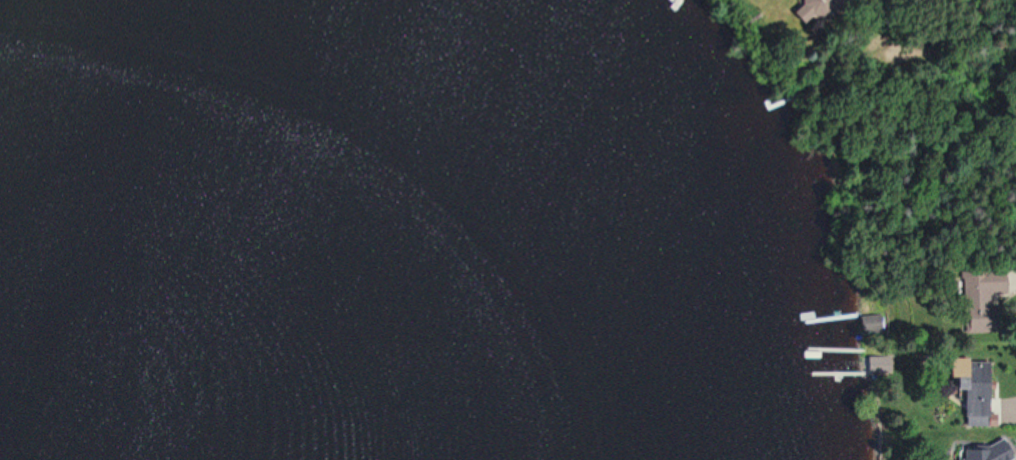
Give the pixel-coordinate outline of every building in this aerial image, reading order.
[(959,269),(962,331),(986,330),(983,268),(959,269)] [(959,416),(987,416),(986,360),(958,361),(959,416)] [(992,438),(965,438),(965,458),(948,458),(948,459),(992,459),(992,438)]
